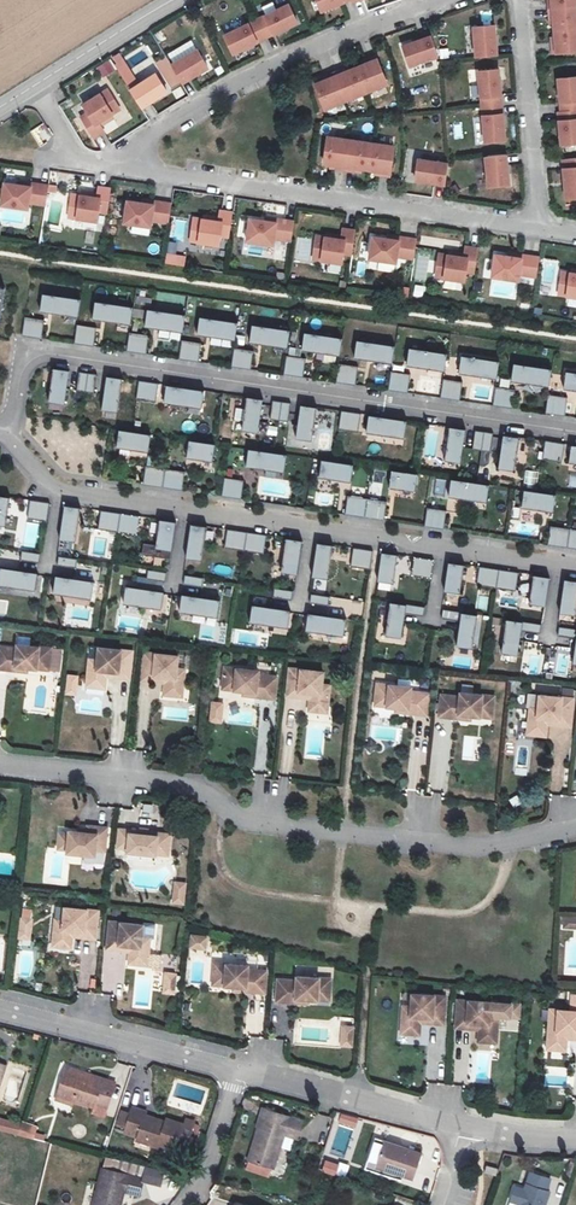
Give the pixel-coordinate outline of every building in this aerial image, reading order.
[(318,16),(349,4),(347,0),(311,0),(318,16)] [(541,16),(571,13),(570,0),(543,0),(544,6),(540,6),(541,16)] [(253,25),(262,43),(294,28),(285,10),(253,25)] [(571,13),(541,16),(542,26),(546,26),(547,38),(573,35),(571,13)] [(221,40),(230,59),(262,43),(253,25),(221,40)] [(468,34),(471,64),(492,62),(491,50),(489,32),(468,34)] [(544,50),(545,60),(575,58),(573,35),(547,38),(548,49),(544,50)] [(398,52),(404,71),(433,62),(427,43),(398,52)] [(121,51),(111,55),(127,87),(137,82),(121,51)] [(169,70),(179,88),(205,73),(195,55),(169,70)] [(116,69),(110,59),(97,67),(104,77),(116,69)] [(353,73),(362,98),(383,90),(372,62),(362,65),(364,69),(353,73)] [(331,78),(341,106),(362,98),(353,73),(341,78),(340,74),(331,78)] [(473,77),(476,113),(496,111),(495,94),(493,76),(473,77)] [(311,90),(320,114),(341,106),(331,78),(321,82),(322,85),(311,90)] [(129,94),(140,112),(165,97),(154,79),(129,94)] [(555,118),(574,116),(575,116),(575,105),(574,83),(552,85),(554,104),(555,118)] [(110,120),(119,114),(106,95),(82,110),(87,118),(79,123),(92,144),(103,138),(99,131),(97,128),(110,120)] [(476,113),(479,148),(499,146),(498,131),(496,111),(476,113)] [(555,151),(575,149),(575,139),(574,116),(555,118),(552,118),(554,140),(555,151)] [(97,128),(99,131),(112,123),(110,120),(97,128)] [(39,143),(50,137),(43,124),(32,129),(39,143)] [(323,142),(319,168),(331,170),(331,173),(341,175),(345,145),(323,142)] [(367,148),(345,145),(341,175),(351,176),(351,173),(363,174),(367,148)] [(367,148),(363,174),(375,176),(375,180),(385,181),(389,152),(367,148)] [(480,162),(482,192),(503,190),(502,176),(500,160),(480,162)] [(559,204),(575,203),(575,164),(556,165),(558,193),(559,204)] [(413,165),(410,185),(439,190),(442,170),(413,165)] [(3,186),(0,205),(0,208),(26,212),(27,206),(44,208),(47,190),(29,187),(29,191),(18,189),(3,186)] [(69,198),(66,220),(95,224),(96,215),(105,216),(108,193),(96,191),(95,198),(95,202),(69,198)] [(165,226),(168,208),(149,204),(148,208),(138,207),(124,204),(121,226),(147,230),(148,224),(165,226)] [(190,221),(187,244),(215,248),(217,239),(226,240),(229,217),(217,215),(216,221),(215,225),(205,224),(190,221)] [(170,239),(182,242),(187,221),(174,219),(170,239)] [(246,223),(243,244),(269,248),(270,242),(287,244),(290,226),(271,223),(271,226),(260,225),(246,223)] [(312,240),(308,262),(337,267),(338,257),(347,259),(350,235),(338,233),(337,240),(337,244),(321,241),(312,240)] [(310,254),(309,241),(297,242),(298,254),(310,254)] [(367,241),(364,262),(390,266),(391,260),(408,263),(411,244),(393,242),(393,245),(382,244),(367,241)] [(433,258),(429,281),(458,285),(459,276),(468,277),(472,253),(460,252),(459,259),(458,262),(443,260),(433,258)] [(185,265),(186,254),(166,253),(165,263),(185,265)] [(489,259),(485,281),(512,285),(513,279),(530,281),(533,262),(515,260),(514,263),(504,261),(489,259)] [(551,299),(575,303),(575,280),(564,278),(554,277),(551,299)] [(413,296),(423,297),(424,286),(414,284),(413,296)] [(73,307),(35,301),(33,317),(70,322),(73,307)] [(124,314),(87,309),(84,324),(122,330),(124,314)] [(176,322),(138,316),(136,332),(174,337),(176,322)] [(227,329),(190,323),(188,339),(225,345),(227,329)] [(34,345),(36,327),(17,324),(15,342),(34,345)] [(89,334),(69,331),(66,350),(86,353),(89,334)] [(280,337),(242,331),(240,347),(278,353),(280,337)] [(137,359),(139,342),(120,339),(118,357),(137,359)] [(332,345),(294,339),(292,355),(329,361),(332,345)] [(192,349),(172,346),(169,365),(189,367),(192,349)] [(384,352),(346,347),(344,363),(381,368),(384,352)] [(241,375),(243,357),(224,354),(222,372),(241,375)] [(435,360),(398,354),(395,370),(433,376),(435,360)] [(296,365),(276,362),(273,380),(293,383),(296,365)] [(487,368),(449,362),(447,378),(484,383),(487,368)] [(345,390),(347,373),(328,370),(325,388),(345,390)] [(538,375),(501,370),(499,385),(536,391),(538,375)] [(61,376),(46,374),(41,405),(57,408),(61,376)] [(399,380),(380,377),(377,396),(396,398),(399,380)] [(80,379),(72,378),(69,396),(77,397),(80,379)] [(553,378),(550,394),(575,397),(575,381),(553,378)] [(87,399),(89,380),(80,379),(77,397),(87,399)] [(114,384),(99,382),(94,413),(110,416),(114,384)] [(448,406),(450,388),(431,385),(429,403),(448,406)] [(149,389),(130,386),(127,405),(146,407),(149,389)] [(195,396),(158,390),(155,406),(193,412),(195,396)] [(503,395),(483,392),(480,411),(500,414),(503,395)] [(551,421),(553,404),(534,401),(532,419),(551,421)] [(253,404),(238,402),(233,433),(248,436),(253,404)] [(272,407),(263,405),(260,424),(269,425),(272,407)] [(278,427),(281,408),(272,407),(269,425),(278,427)] [(306,412),(290,409),(285,441),(301,443),(306,412)] [(349,419),(330,416),(328,434),(347,437),(349,419)] [(395,426),(358,420),(355,436),(393,442),(395,426)] [(452,434),(437,432),(432,463),(448,466),(452,434)] [(141,439),(111,435),(108,450),(139,455),(141,439)] [(471,437),(463,435),(460,454),(468,455),(471,437)] [(478,457),(480,438),(471,437),(468,455),(478,457)] [(505,442),(490,439),(485,471),(501,473),(505,442)] [(528,460),(526,441),(517,441),(519,461),(528,460)] [(205,449),(180,445),(178,461),(203,464),(205,449)] [(550,449),(531,446),(528,464),(547,467),(550,449)] [(557,450),(554,465),(575,469),(575,453),(557,450)] [(276,459),(239,453),(236,469),(274,475),(276,459)] [(342,469),(311,465),(309,480),(340,485),(342,469)] [(537,483),(537,470),(524,470),(524,484),(537,483)] [(156,474),(137,471),(134,489),(153,492),(156,474)] [(156,474),(153,492),(173,495),(176,477),(156,474)] [(406,478),(380,475),(378,491),(403,494),(406,478)] [(575,489),(575,476),(569,475),(567,488),(575,489)] [(215,482),(212,501),(232,503),(235,485),(215,482)] [(477,489),(439,484),(437,500),(475,505),(477,489)] [(363,496),(363,488),(352,488),(352,496),(363,496)] [(315,492),(314,506),(332,507),(333,494),(315,492)] [(542,499),(511,495),(509,510),(540,515),(542,499)] [(356,503),(353,522),(373,525),(375,506),(356,503)] [(41,507),(22,504),(19,522),(39,525),(41,507)] [(73,512),(57,509),(52,542),(68,544),(73,512)] [(415,512),(412,531),(432,534),(435,515),(415,512)] [(112,517),(93,515),(90,533),(109,536),(112,517)] [(112,517),(109,536),(128,539),(131,520),(112,517)] [(167,526),(151,523),(147,550),(163,552),(167,526)] [(198,530),(181,528),(177,560),(193,563),(198,530)] [(556,533),(537,530),(534,549),(553,551),(556,533)] [(236,536),(217,533),(215,552),(234,555),(236,536)] [(556,533),(553,551),(573,554),(575,536),(556,533)] [(236,536),(234,555),(253,558),(256,539),(236,536)] [(291,544),(275,542),(271,574),(287,576),(291,544)] [(322,549),(306,546),(301,579),(317,581),(322,549)] [(361,555),(342,552),(340,571),(358,573),(361,555)] [(33,557),(14,555),(13,564),(31,566),(33,557)] [(393,559),(377,557),(373,584),(389,586),(393,559)] [(69,563),(51,560),(50,569),(68,572),(69,563)] [(421,564),(402,561),(400,580),(419,583),(421,564)] [(452,568),(436,566),(432,592),(448,595),(452,568)] [(486,573),(467,570),(464,589),(483,592),(486,573)] [(0,571),(0,588),(28,592),(30,576),(0,571)] [(158,576),(139,573),(138,582),(154,585),(156,585),(158,576)] [(486,573),(483,592),(503,594),(505,576),(486,573)] [(536,580),(520,578),(516,605),(532,608),(536,580)] [(86,584),(49,579),(46,595),(84,600),(86,584)] [(194,581),(176,579),(175,587),(193,590),(194,581)] [(154,585),(138,582),(136,592),(153,594),(154,585)] [(567,585),(550,583),(546,615),(562,617),(567,585)] [(136,592),(118,589),(115,605),(153,610),(155,594),(153,594),(136,592)] [(282,594),(263,592),(262,601),(281,603),(282,594)] [(211,603),(174,597),(171,613),(209,619),(211,603)] [(319,600),(301,597),(299,606),(318,609),(319,600)] [(88,626),(91,602),(67,599),(64,623),(88,626)] [(412,610),(378,605),(374,639),(389,641),(393,617),(411,619),(412,610)] [(280,613),(242,607),(240,623),(277,629),(280,613)] [(465,618),(430,613),(429,622),(447,624),(444,647),(460,649),(465,618)] [(336,621),(298,616),(296,631),(333,637),(336,621)] [(529,628),(495,622),(491,654),(505,656),(508,634),(527,637),(529,628)] [(544,630),(542,639),(561,642),(557,664),(575,667),(575,657),(575,635),(544,630)] [(254,643),(254,631),(238,631),(237,643),(254,643)] [(528,643),(527,672),(542,673),(543,644),(528,643)] [(0,651),(0,672),(13,673),(14,669),(26,670),(35,671),(35,665),(47,666),(49,652),(15,648),(14,652),(0,651)] [(126,683),(129,655),(96,651),(94,664),(86,663),(83,684),(102,686),(103,680),(103,675),(114,676),(113,681),(126,683)] [(174,660),(141,656),(138,684),(150,685),(151,680),(162,681),(161,687),(161,693),(179,694),(181,673),(173,672),(174,660)] [(254,700),(274,703),(276,681),(257,679),(258,675),(224,671),(222,686),(234,687),(234,694),(243,695),(255,696),(254,700)] [(323,676),(289,672),(286,700),(299,701),(299,696),(310,697),(310,703),(309,709),(327,711),(330,689),(321,689),(323,676)] [(64,695),(77,695),(79,674),(66,673),(64,695)] [(222,686),(222,693),(234,694),(234,687),(222,686)] [(401,716),(420,719),(423,697),(404,695),(404,691),(371,687),(369,701),(381,703),(380,710),(389,711),(401,712),(401,716)] [(454,700),(435,698),(432,720),(452,722),(453,718),(464,719),(473,720),(474,713),(486,715),(488,700),(454,696),(454,700)] [(528,711),(520,710),(518,731),(536,733),(537,727),(537,722),(548,723),(548,729),(560,730),(563,702),(530,698),(528,711)] [(210,723),(222,723),(223,701),(210,701),(210,723)] [(369,701),(368,709),(380,710),(381,703),(369,701)] [(474,713),(473,720),(485,722),(486,715),(474,713)] [(514,740),(514,775),(529,775),(529,740),(514,740)] [(97,852),(106,853),(108,830),(89,828),(89,831),(88,835),(80,834),(70,833),(70,836),(60,835),(60,845),(69,846),(69,852),(69,855),(96,857),(97,852)] [(142,833),(120,831),(118,849),(129,850),(128,854),(157,857),(157,855),(157,852),(169,853),(171,836),(147,834),(147,837),(142,836),(142,833)] [(128,854),(128,860),(156,863),(157,857),(128,854)] [(171,905),(185,906),(187,882),(174,880),(171,905)] [(65,923),(57,922),(55,943),(73,945),(74,939),(75,933),(85,934),(85,940),(97,941),(100,913),(67,910),(65,923)] [(561,929),(575,929),(575,916),(562,916),(561,929)] [(33,923),(23,922),(21,946),(24,946),(25,941),(31,941),(33,923)] [(145,927),(111,924),(108,952),(121,953),(121,948),(132,949),(132,954),(131,960),(149,962),(152,941),(143,940),(145,927)] [(210,942),(194,940),(193,952),(209,954),(210,942)] [(247,994),(267,996),(268,974),(249,973),(250,969),(216,966),(215,981),(227,982),(226,989),(236,989),(247,990),(247,994)] [(169,975),(167,994),(177,995),(179,976),(169,975)] [(299,984),(280,983),(278,1005),(298,1006),(298,1002),(310,1003),(319,1003),(320,997),(332,997),(333,982),(299,980),(299,984)] [(408,1007),(400,1006),(398,1027),(416,1028),(417,1023),(417,1017),(428,1018),(428,1024),(440,1024),(443,998),(409,995),(408,1007)] [(516,1006),(454,1001),(452,1028),(465,1029),(465,1024),(476,1025),(475,1030),(475,1036),(493,1037),(495,1017),(515,1018),(516,1006)] [(536,1046),(554,1047),(555,1041),(555,1036),(566,1036),(566,1042),(575,1043),(575,1015),(547,1013),(546,1025),(537,1025),(536,1046)] [(341,1048),(355,1047),(354,1024),(341,1025),(341,1048)] [(567,1088),(568,1067),(545,1066),(545,1087),(567,1088)] [(66,1068),(65,1072),(103,1081),(103,1077),(66,1068)] [(103,1081),(65,1072),(59,1096),(77,1101),(96,1106),(96,1104),(109,1108),(116,1080),(103,1077),(103,1081)] [(75,1106),(77,1101),(59,1096),(57,1102),(75,1106)] [(125,1128),(139,1132),(150,1134),(148,1139),(161,1143),(161,1140),(178,1144),(179,1141),(188,1144),(195,1117),(186,1115),(185,1119),(167,1114),(166,1121),(158,1119),(159,1115),(145,1112),(147,1107),(132,1104),(125,1128)] [(275,1169),(285,1135),(287,1128),(300,1132),(303,1121),(264,1109),(258,1127),(261,1128),(251,1163),(275,1169)] [(26,1137),(29,1124),(0,1117),(0,1130),(26,1137)] [(299,1138),(300,1132),(287,1128),(285,1135),(299,1138)] [(379,1163),(381,1164),(393,1169),(392,1171),(415,1180),(424,1155),(386,1142),(379,1163)] [(337,1176),(340,1165),(321,1160),(318,1171),(337,1176)] [(109,1161),(108,1166),(144,1174),(145,1170),(109,1161)] [(391,1174),(392,1171),(393,1169),(381,1164),(379,1170),(391,1174)] [(105,1165),(96,1204),(122,1204),(126,1187),(143,1191),(146,1175),(144,1174),(108,1166),(105,1165)] [(501,1170),(489,1167),(488,1174),(499,1177),(501,1170)] [(534,1174),(528,1191),(518,1188),(514,1203),(520,1204),(543,1204),(544,1202),(550,1204),(553,1193),(551,1193),(554,1182),(534,1174)] [(285,1200),(298,1195),(295,1186),(281,1191),(285,1200)]
